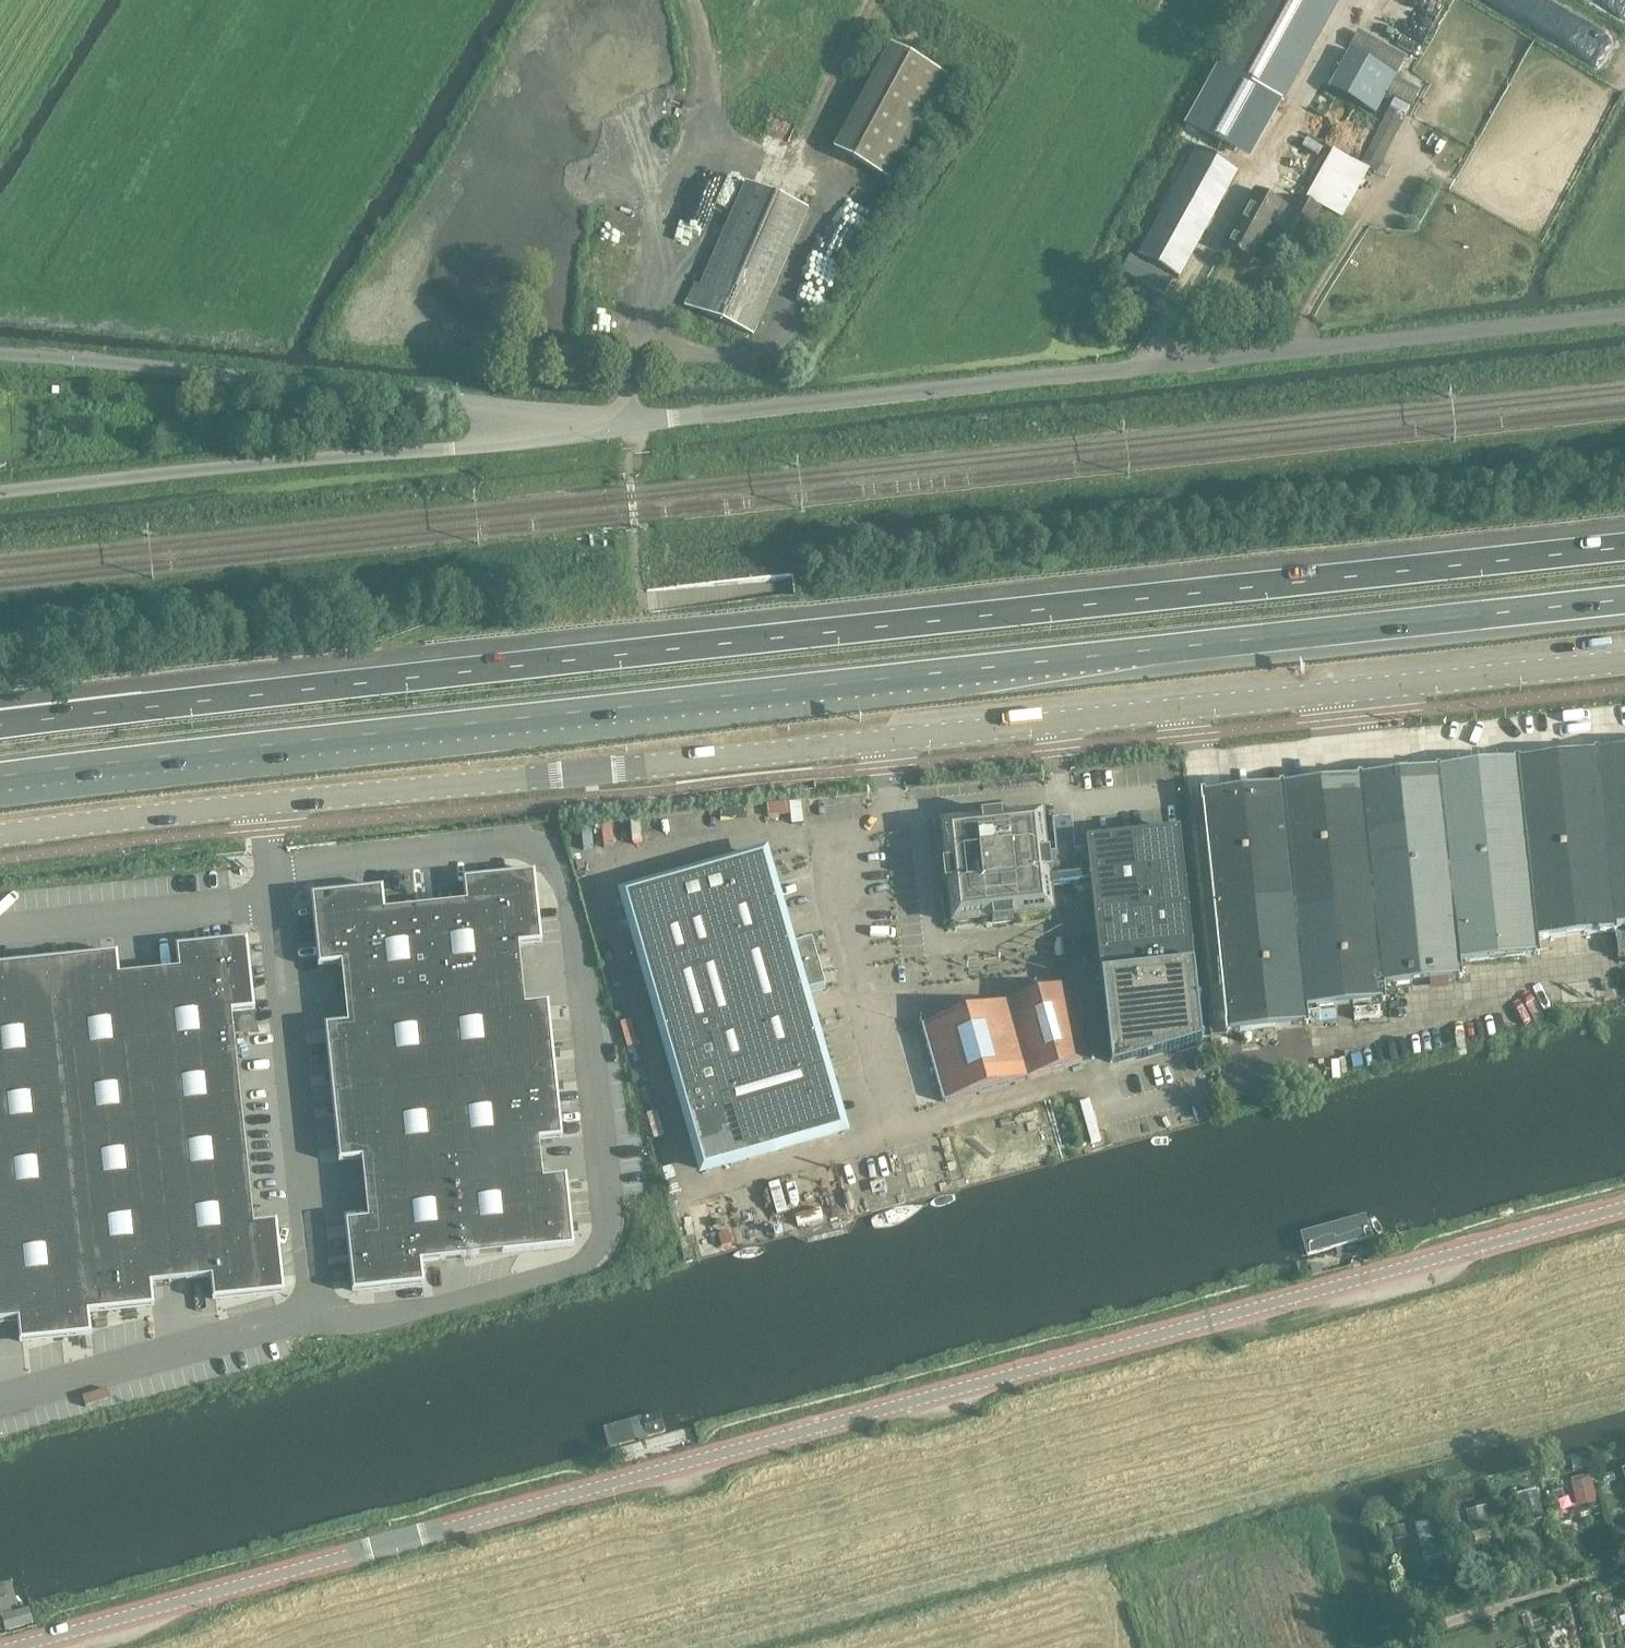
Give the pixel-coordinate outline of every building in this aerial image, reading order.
[(1219,67),(1282,103),(1338,0),(1256,0),(1219,67)] [(891,182),(948,78),(892,47),(835,151),(891,182)] [(1324,87),(1313,103),(1328,112),(1338,96),(1373,117),(1397,77),(1347,49),(1325,87),(1324,87)] [(1137,257),(1176,280),(1237,170),(1197,147),(1182,139),(1134,229),(1147,236),(1137,257)] [(753,336),(808,208),(745,181),(699,285),(694,283),(684,307),(753,336)] [(1249,263),(1281,204),(1257,192),(1225,249),(1249,263)] [(1300,248),(1309,231),(1321,209),(1298,196),(1278,236),(1300,248)] [(1595,753),(1614,927),(1624,926),(1624,749),(1595,753)] [(1595,753),(1518,760),(1537,940),(1614,932),(1614,927),(1595,753)] [(1518,760),(1439,769),(1459,963),(1539,954),(1537,940),(1518,760)] [(1439,769),(1361,778),(1383,986),(1461,978),(1459,963),(1439,769)] [(1229,787),(1254,785),(1252,770),(1227,773),(1229,787)] [(1361,778),(1282,786),(1306,1009),(1385,1001),(1383,986),(1361,778)] [(1282,786),(1201,794),(1225,1032),(1307,1024),(1282,786)] [(1090,885),(1089,876),(1048,881),(1047,875),(1062,873),(1059,853),(1045,854),(1040,815),(1002,819),(1001,814),(980,817),(981,822),(943,826),(947,864),(942,865),(945,886),(950,885),(954,923),(992,919),(993,927),(1014,924),(1013,917),(1051,912),(1049,890),(1090,885)] [(1089,876),(1090,885),(1100,977),(1110,1072),(1201,1045),(1193,966),(1179,832),(1085,842),(1089,876)] [(811,942),(789,948),(762,857),(623,897),(704,1179),(849,1137),(808,994),(825,990),(811,942)] [(525,1008),(518,946),(540,944),(532,876),(465,883),(467,903),(383,913),(381,891),(312,899),(320,967),(340,965),(347,1027),(326,1029),(340,1165),(361,1163),(367,1220),(344,1222),(352,1295),(424,1287),(422,1264),(502,1255),(503,1257),(574,1249),(566,1177),(543,1179),(540,1143),(560,1142),(546,1006),(525,1008)] [(16,1322),(19,1346),(92,1338),(90,1316),(155,1309),(152,1285),(209,1279),(212,1303),(285,1296),(277,1222),(254,1225),(231,1014),(253,1011),(245,943),(178,950),(180,971),(118,977),(116,957),(0,969),(0,1323),(16,1322)] [(943,1102),(1089,1061),(1067,984),(923,1026),(943,1102)] [(1293,1229),(1303,1260),(1411,1230),(1400,1197),(1293,1229)] [(584,1422),(595,1455),(698,1426),(688,1391),(584,1422)] [(1594,1493),(1591,1478),(1570,1483),(1574,1498),(1594,1493)] [(1524,1524),(1544,1519),(1537,1493),(1516,1498),(1524,1524)] [(1485,1507),(1465,1513),(1471,1535),(1491,1530),(1485,1507)] [(1443,1557),(1440,1548),(1441,1548),(1434,1521),(1414,1526),(1421,1553),(1422,1553),(1424,1563),(1443,1557)] [(30,1609),(20,1569),(0,1575),(0,1617),(30,1609)]
